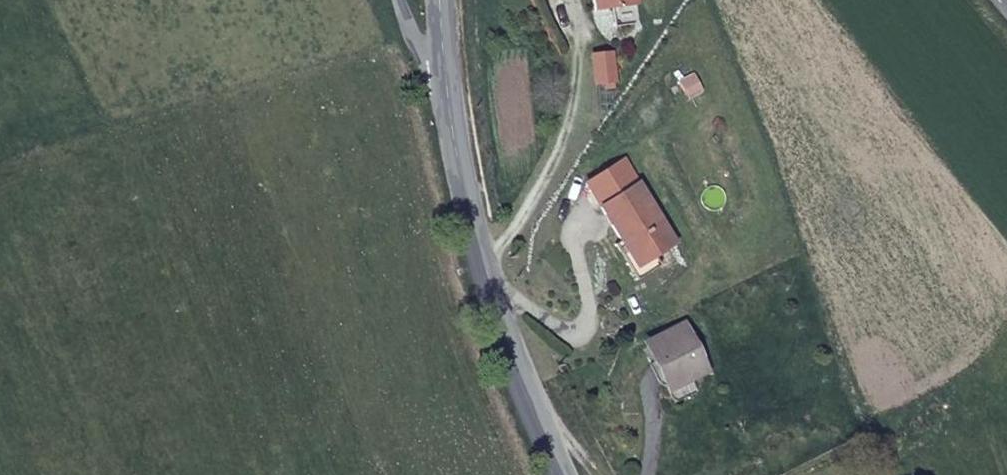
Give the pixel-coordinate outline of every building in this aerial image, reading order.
[(590,23),(610,21),(612,41),(637,36),(632,0),(587,0),(590,23)] [(639,265),(653,256),(671,245),(616,165),(579,190),(617,247),(621,250),(627,246),(639,265)] [(662,267),(653,256),(639,265),(627,246),(621,250),(617,247),(613,250),(637,283),(662,267)] [(686,321),(651,339),(667,372),(687,364),(691,371),(707,363),(686,321)]
